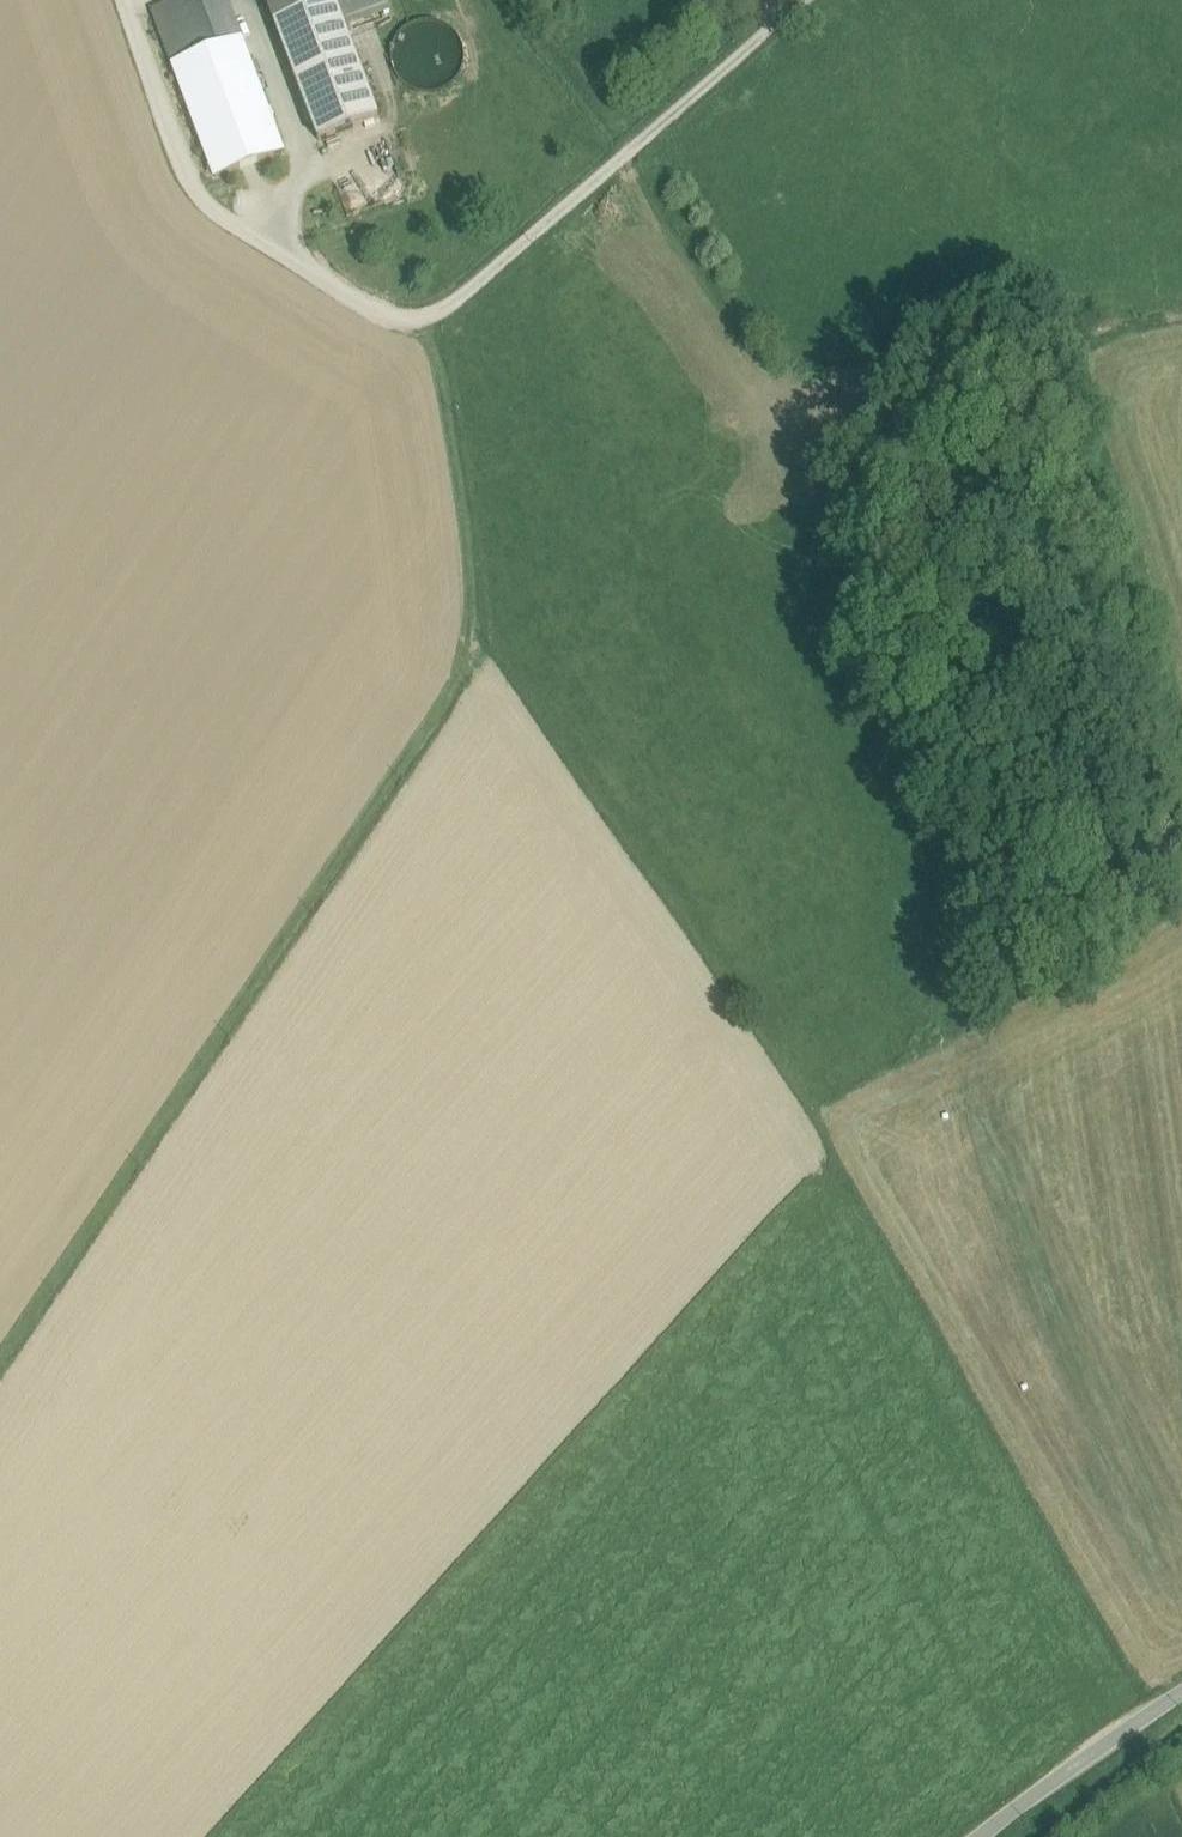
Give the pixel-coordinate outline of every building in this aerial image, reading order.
[(154,11),(173,66),(216,51),(199,0),(188,0),(154,11)] [(226,0),(199,0),(216,51),(173,66),(212,179),(280,156),(226,0)] [(274,27),(300,18),(299,13),(332,1),(332,0),(265,0),(274,27)] [(332,1),(340,25),(345,24),(387,9),(388,9),(385,0),(332,0),(332,1)] [(332,1),(299,13),(300,18),(274,27),(314,144),(376,123),(343,31),(342,32),(340,25),(332,1)] [(387,9),(345,24),(347,30),(389,16),(387,9)] [(459,78),(462,64),(459,50),(451,38),(440,30),(426,27),(412,30),(401,37),(393,49),(391,63),(393,77),(401,89),(413,97),(426,100),(440,97),(451,89),(459,78)]
